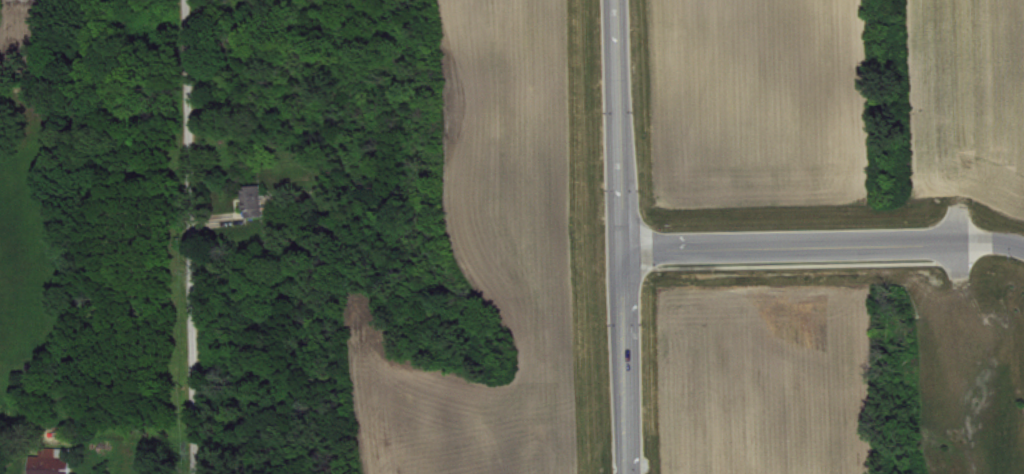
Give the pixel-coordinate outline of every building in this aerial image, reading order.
[(247,196),(248,227),(267,226),(266,195),(247,196)] [(35,473),(75,473),(76,459),(35,457),(35,473)]
